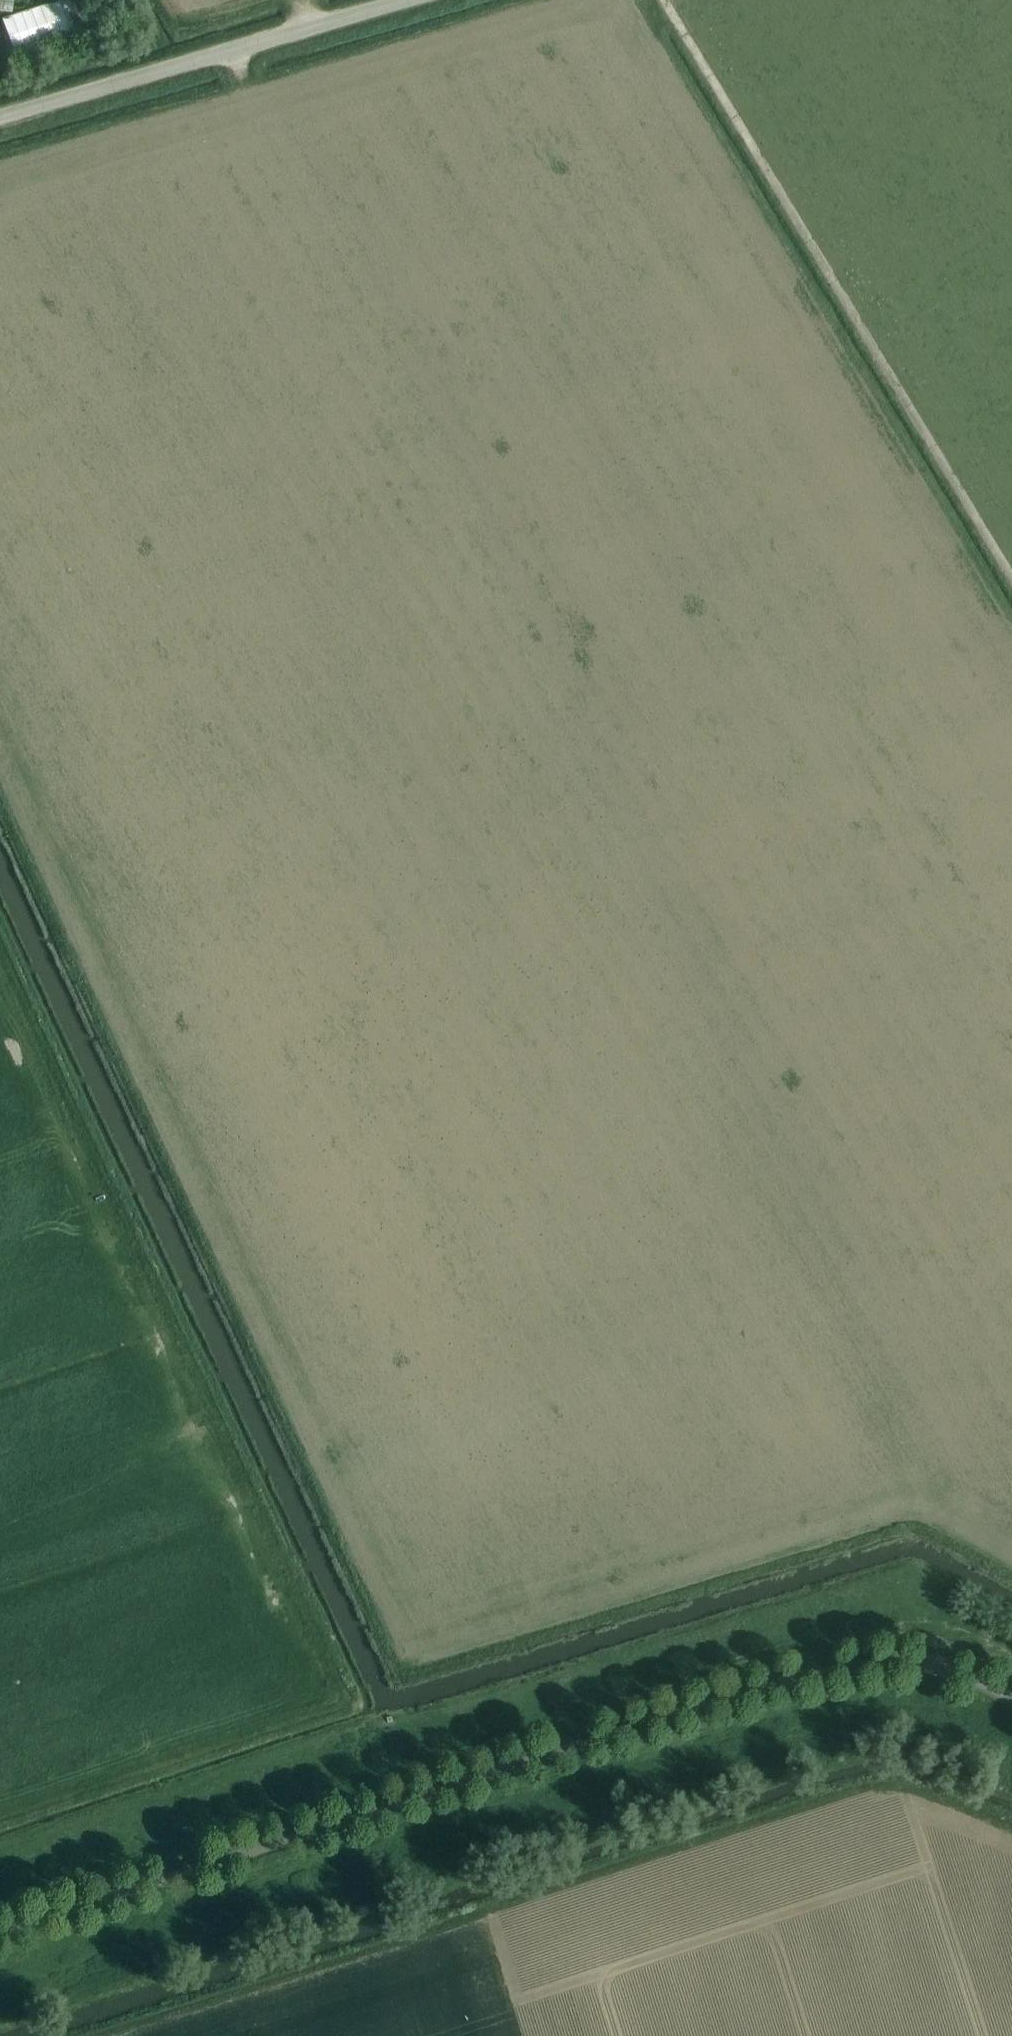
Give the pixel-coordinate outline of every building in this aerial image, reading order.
[(13,15),(15,1),(5,0),(0,0),(0,14),(13,15)] [(2,19),(15,57),(90,31),(79,0),(58,0),(2,19)]
